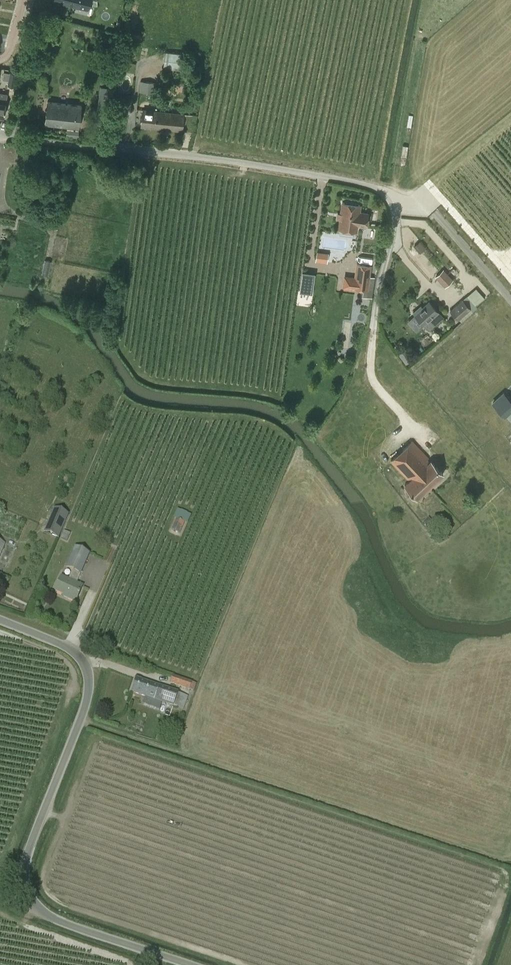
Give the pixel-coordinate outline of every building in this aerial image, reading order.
[(108,50),(107,57),(117,59),(118,52),(108,50)] [(185,70),(187,54),(165,52),(163,68),(185,70)] [(153,93),(154,82),(140,81),(139,92),(153,93)] [(4,116),(6,105),(11,106),(15,86),(8,85),(7,90),(4,103),(0,102),(1,96),(2,89),(2,87),(0,87),(0,116),(4,116)] [(98,99),(96,109),(95,121),(109,123),(114,89),(100,87),(98,99)] [(47,101),(44,124),(79,128),(81,105),(47,101)] [(155,126),(171,128),(171,129),(182,130),(193,131),(197,115),(184,113),(184,115),(156,112),(156,111),(143,110),(141,126),(155,128),(155,126)] [(79,131),(67,129),(66,136),(78,138),(79,131)] [(339,234),(354,236),(355,231),(357,231),(358,225),(367,227),(369,212),(360,211),(361,204),(341,201),(337,228),(339,229),(339,234)] [(413,247),(419,253),(426,248),(420,241),(413,247)] [(317,261),(329,262),(330,252),(318,251),(317,261)] [(355,279),(345,278),(344,286),(354,287),(354,288),(361,289),(360,296),(372,297),(374,277),(369,276),(370,266),(357,264),(355,279)] [(435,277),(445,287),(453,279),(443,269),(435,277)] [(462,299),(449,311),(458,321),(458,320),(460,322),(477,307),(467,296),(462,299)] [(419,308),(413,313),(428,330),(443,318),(429,302),(420,309),(419,308)] [(504,416),(510,409),(510,399),(504,392),(492,403),(504,416)] [(428,458),(412,440),(390,461),(409,481),(405,484),(418,497),(442,475),(427,459),(428,458)] [(69,514),(54,508),(43,533),(44,533),(58,539),(69,514)] [(191,515),(181,510),(180,511),(177,509),(173,518),(176,520),(171,530),(179,534),(184,523),(186,524),(191,515)] [(64,531),(61,539),(67,541),(71,534),(64,531)] [(75,603),(83,586),(76,583),(80,575),(90,554),(74,547),(65,568),(72,571),(68,580),(61,577),(54,592),(67,598),(67,599),(75,603)] [(170,684),(190,690),(192,683),(173,676),(170,684)] [(136,678),(131,692),(183,710),(188,696),(178,693),(178,692),(158,686),(136,678)] [(174,745),(175,741),(166,739),(166,737),(158,734),(156,740),(174,745)]
